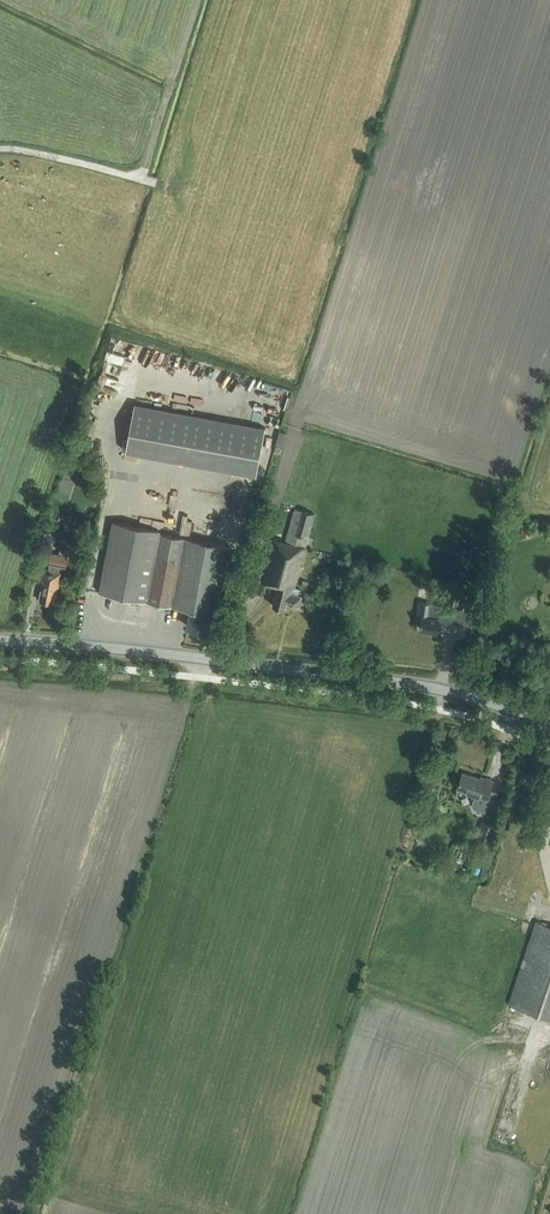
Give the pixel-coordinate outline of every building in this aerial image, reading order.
[(257,476),(266,427),(136,403),(127,452),(257,476)] [(283,448),(287,433),(279,431),(275,446),(283,448)] [(305,547),(314,513),(294,508),(285,542),(274,538),(270,554),(263,552),(256,576),(263,578),(262,583),(278,587),(273,604),(273,605),(285,608),(287,602),(299,606),(301,596),(298,595),(299,588),(295,587),(306,547),(305,547)] [(217,614),(229,545),(160,532),(160,530),(113,521),(100,592),(192,609),(188,627),(207,630),(211,613),(217,614)] [(531,523),(520,524),(520,536),(531,536),(531,523)] [(70,549),(61,547),(60,553),(52,552),(48,570),(43,569),(41,583),(43,583),(40,599),(54,602),(57,586),(59,586),(61,572),(59,572),(60,567),(65,568),(70,549)] [(449,602),(458,605),(462,590),(452,588),(449,602)] [(462,591),(459,606),(467,607),(470,593),(462,591)] [(470,625),(472,609),(420,602),(418,616),(422,616),(421,629),(438,631),(439,620),(470,625)] [(495,614),(484,610),(481,620),(492,624),(495,614)] [(485,779),(463,772),(457,788),(475,794),(472,804),(475,808),(491,814),(498,793),(490,790),(493,780),(485,777),(485,779)] [(537,921),(509,1004),(549,1018),(549,925),(537,921)]
